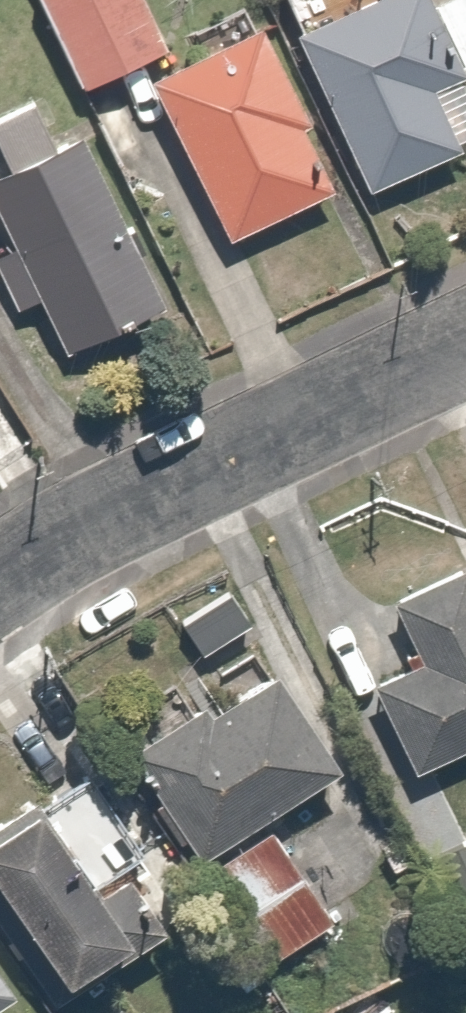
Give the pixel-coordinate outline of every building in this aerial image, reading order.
[(84,85),(172,43),(152,0),(44,0),(84,85)] [(300,32),(377,192),(465,150),(465,0),(450,0),(439,5),(437,0),(367,0),(300,32)] [(257,27),(155,79),(234,236),(336,184),(257,27)] [(89,132),(62,145),(39,97),(0,116),(0,151),(14,179),(0,185),(0,218),(15,249),(0,257),(0,274),(18,311),(41,300),(68,357),(174,305),(89,132)] [(405,608),(430,660),(377,685),(417,770),(465,747),(465,579),(405,608)] [(211,850),(337,773),(285,689),(226,725),(214,704),(147,745),(211,850)] [(0,840),(0,870),(78,990),(174,928),(141,877),(159,865),(100,775),(0,840)] [(221,867),(276,954),(260,964),(292,1012),(316,1012),(373,977),(280,830),(221,867)] [(456,846),(465,867),(465,841),(456,846)] [(20,998),(0,970),(0,1012),(20,998)] [(394,1003),(381,1012),(402,1012),(394,1003)]
